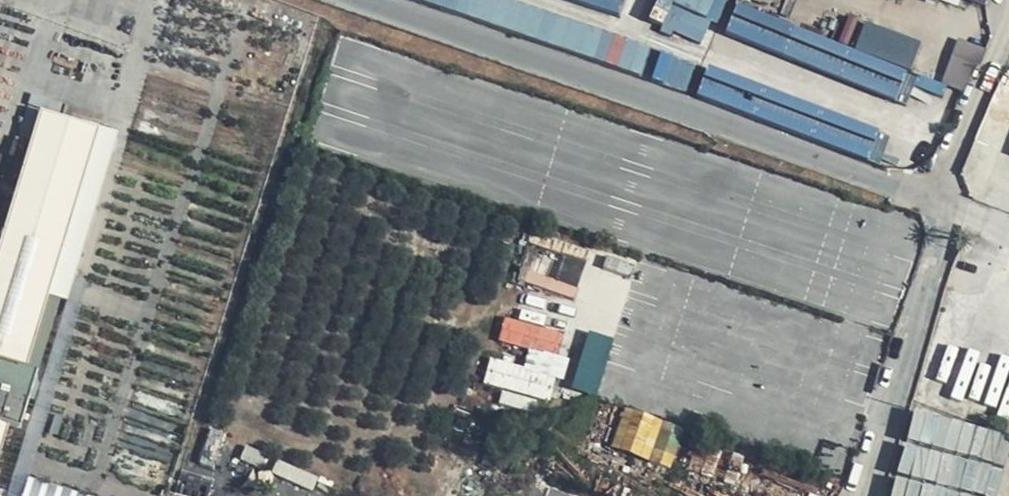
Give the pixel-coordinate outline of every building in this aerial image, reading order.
[(648,74),(657,46),(510,0),(411,0),(648,74)] [(626,0),(580,0),(622,12),(626,0)] [(652,22),(709,45),(727,0),(661,0),(652,22)] [(1000,0),(944,0),(984,13),(999,2),(1000,0)] [(913,69),(924,41),(866,19),(855,48),(913,69)] [(944,80),(969,90),(986,47),(961,37),(944,80)] [(655,78),(688,89),(697,64),(664,53),(655,78)] [(43,366),(28,362),(98,126),(37,108),(0,232),(0,458),(10,424),(25,428),(43,366)] [(591,330),(575,387),(599,394),(615,337),(591,330)] [(613,445),(672,467),(687,428),(627,406),(613,445)] [(984,438),(986,431),(930,414),(922,440),(967,454),(973,434),(984,438)]
